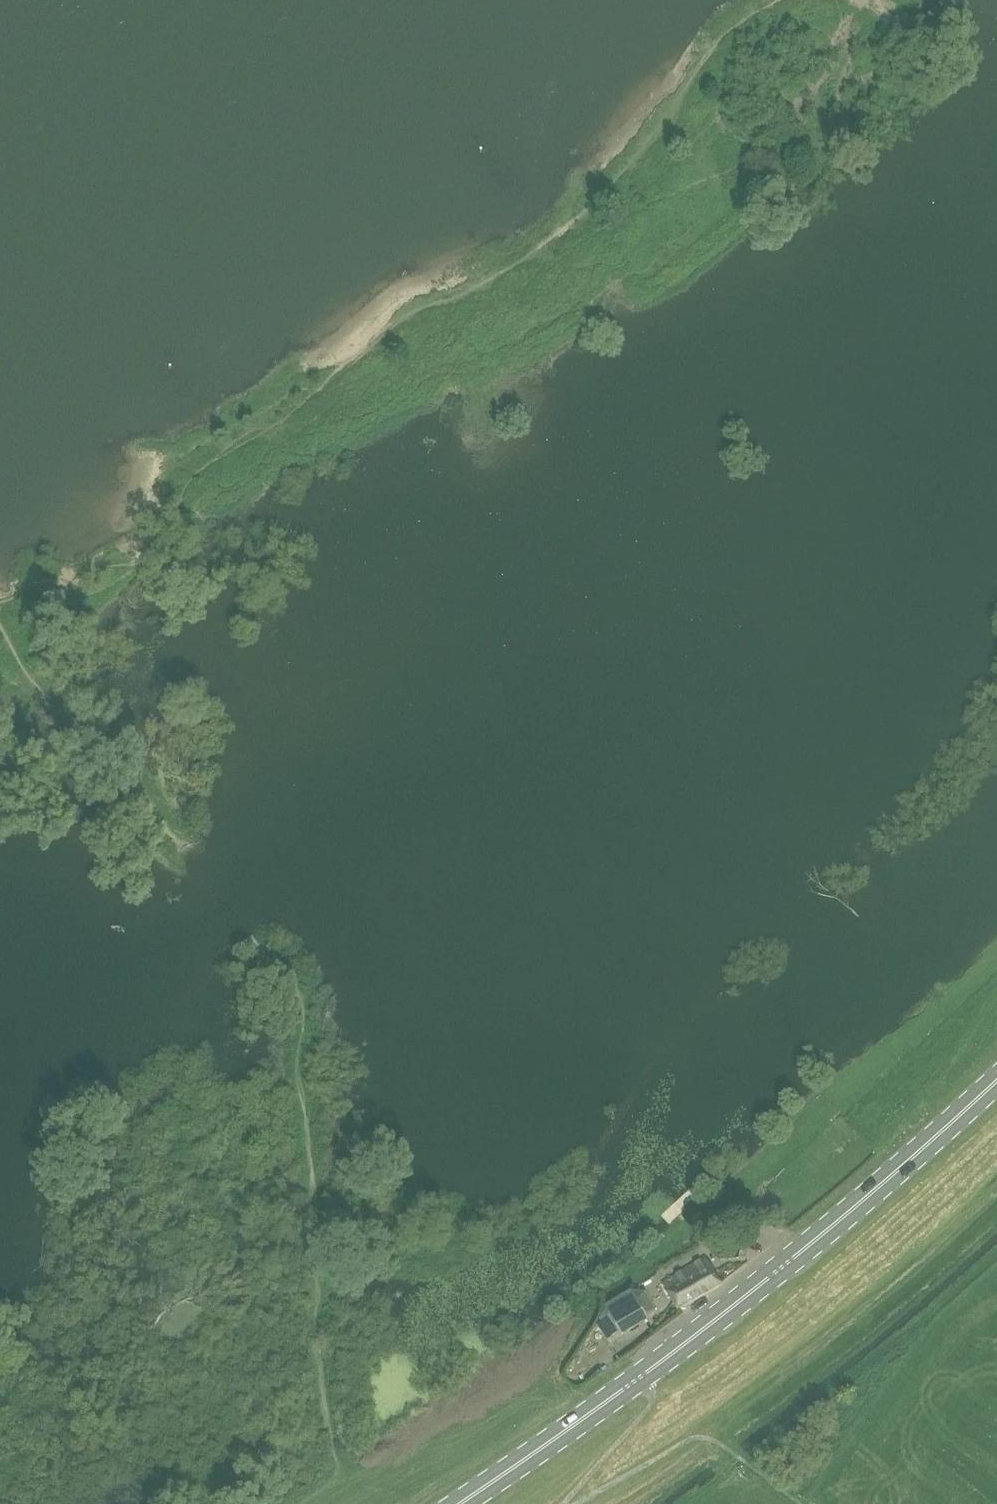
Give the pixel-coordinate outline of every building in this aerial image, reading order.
[(663,1281),(678,1307),(721,1282),(706,1256),(675,1274),(663,1281)] [(646,1317),(634,1296),(630,1289),(605,1303),(610,1311),(622,1332),(646,1317)]
